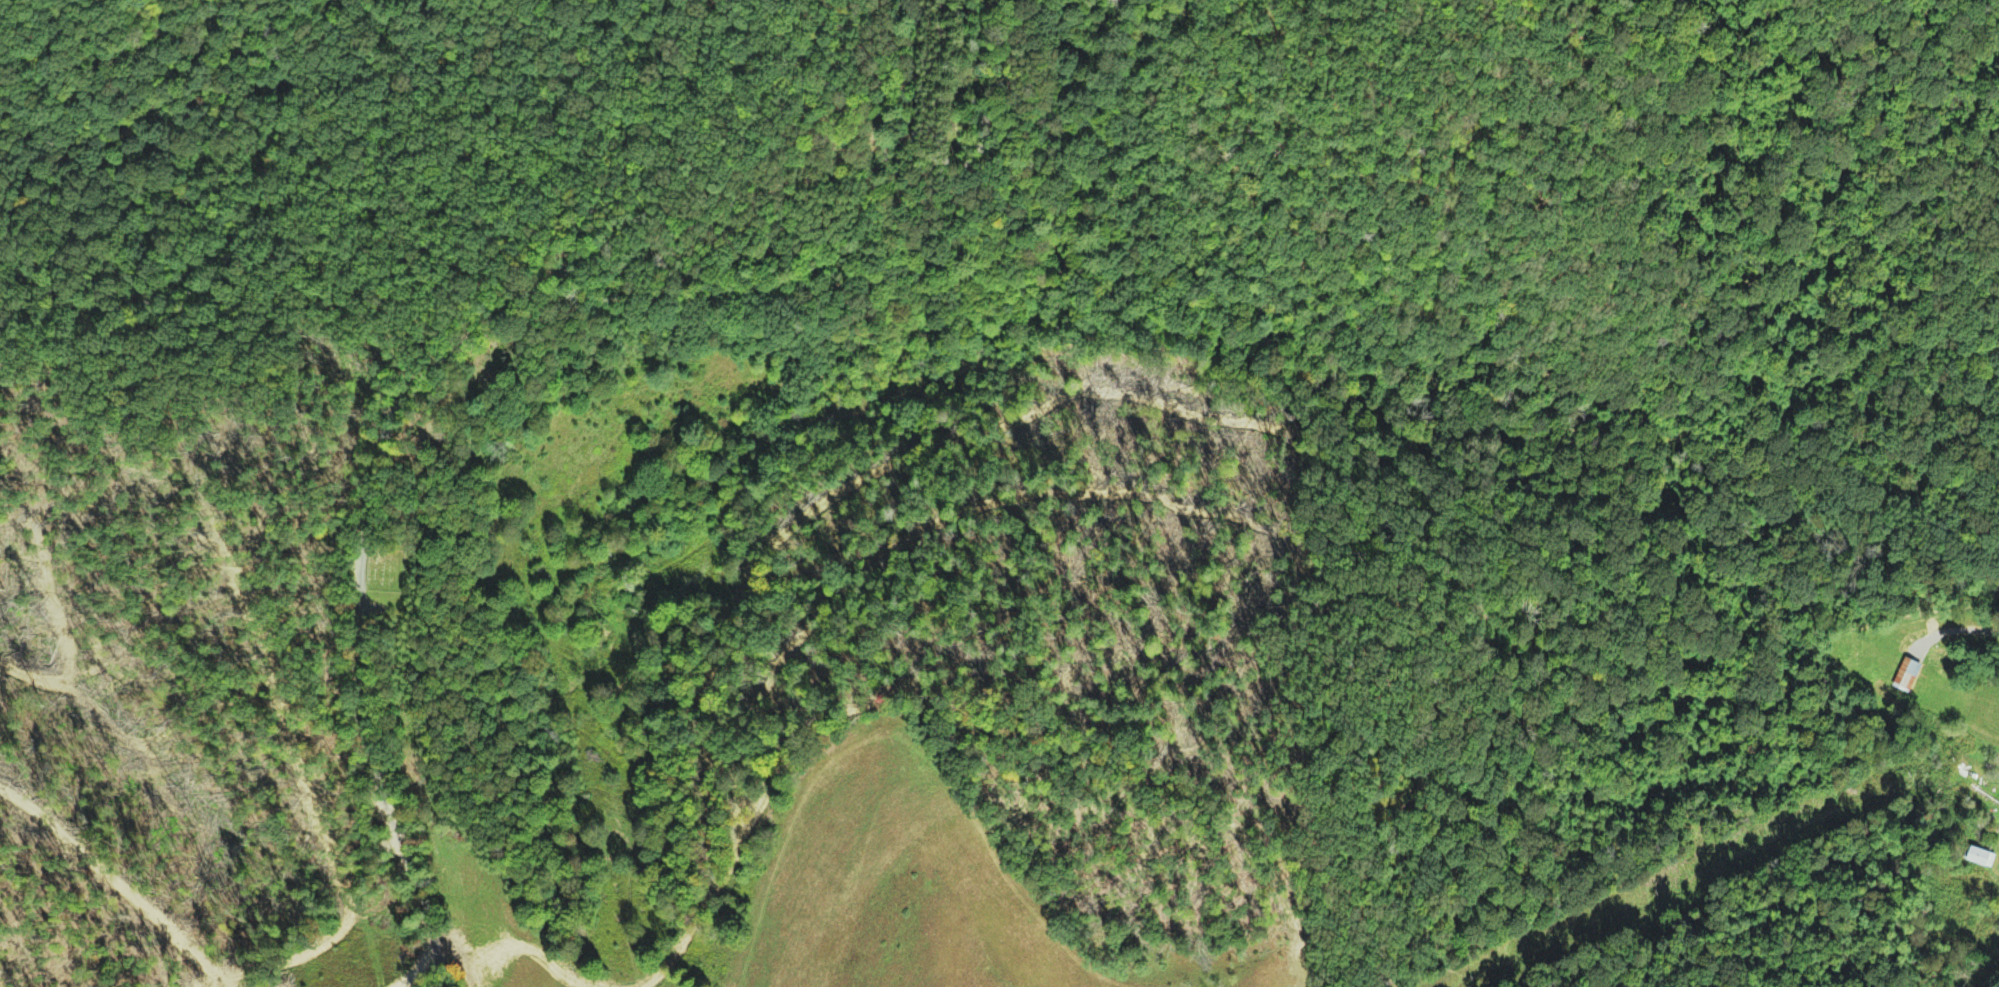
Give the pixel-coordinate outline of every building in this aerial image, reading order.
[(1909,692),(1893,685),(1906,656),(1922,664),(1909,692)] [(1990,867),(1966,860),(1970,845),(1995,852),(1990,867)]
